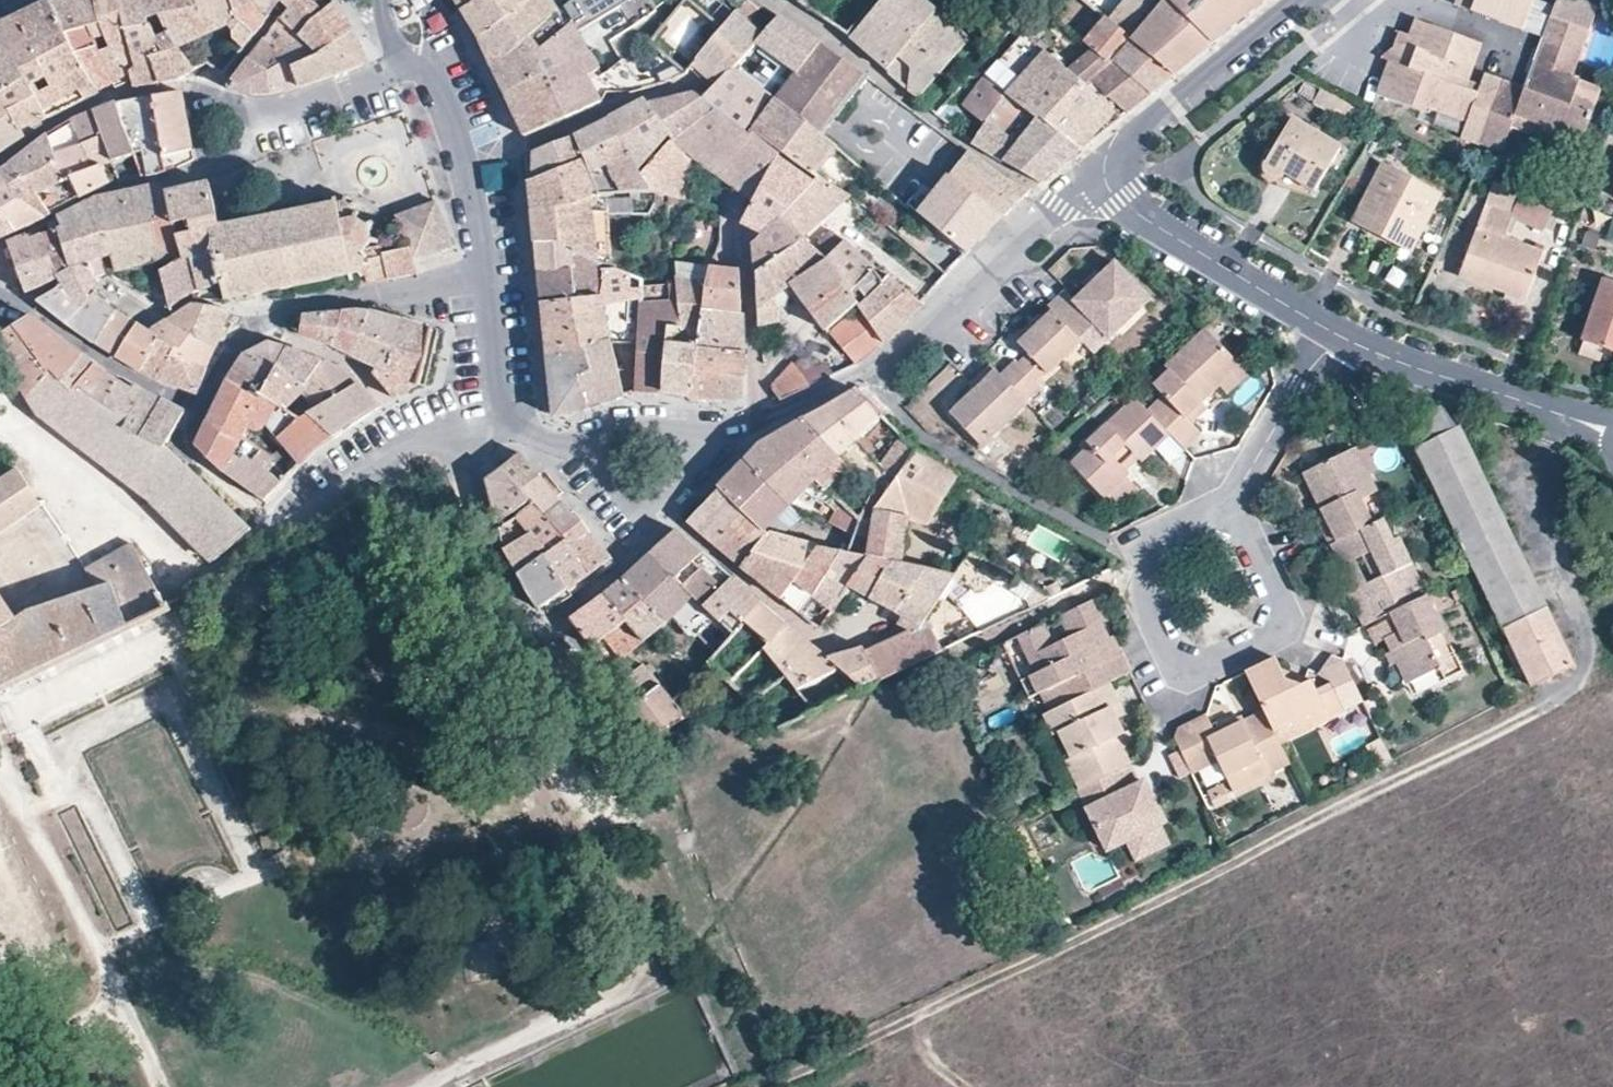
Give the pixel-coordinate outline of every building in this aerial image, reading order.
[(52,1),(65,32),(87,26),(94,41),(105,36),(101,24),(99,18),(95,0),(57,0),(52,1)] [(99,18),(101,24),(105,36),(110,48),(124,77),(131,74),(131,71),(137,69),(127,29),(153,25),(150,19),(143,0),(95,0),(99,18)] [(150,19),(161,15),(164,0),(143,0),(150,19)] [(161,15),(168,33),(190,62),(195,58),(185,44),(229,25),(236,20),(231,0),(164,0),(161,15)] [(255,34),(269,17),(256,0),(231,0),(236,20),(241,23),(255,34)] [(269,17),(270,16),(281,0),(256,0),(269,17)] [(331,0),(299,0),(291,9),(280,21),(278,23),(265,40),(282,57),(315,18),(335,4),(331,0)] [(291,9),(299,0),(281,0),(291,9)] [(462,10),(477,0),(456,0),(462,10)] [(462,10),(480,40),(493,68),(525,46),(524,43),(558,11),(552,0),(477,0),(462,10)] [(633,0),(571,0),(563,7),(572,24),(578,35),(634,1),(633,0)] [(754,0),(746,0),(736,12),(747,22),(763,5),(754,0)] [(918,99),(970,40),(923,0),(882,0),(851,38),(888,70),(886,72),(918,99)] [(1123,32),(1174,75),(1268,0),(1156,0),(1123,32)] [(1457,4),(1471,9),(1474,0),(1459,0),(1457,4)] [(1535,0),(1474,0),(1471,9),(1524,29),(1535,0)] [(1588,0),(1558,0),(1557,4),(1545,36),(1530,76),(1538,79),(1533,90),(1526,87),(1506,81),(1481,146),(1504,153),(1513,128),(1517,117),(1585,141),(1605,87),(1576,77),(1602,5),(1588,0)] [(1524,29),(1545,36),(1557,4),(1544,0),(1535,0),(1524,29)] [(52,1),(21,15),(44,69),(64,59),(86,100),(99,94),(98,90),(76,54),(65,32),(52,1)] [(336,6),(335,4),(315,18),(282,57),(293,68),(318,57),(353,33),(346,21),(336,6)] [(563,7),(558,11),(524,43),(525,46),(493,68),(504,92),(546,75),(537,53),(572,24),(563,7)] [(747,22),(736,12),(724,26),(692,66),(715,87),(719,82),(723,77),(727,73),(729,72),(733,69),(734,69),(757,42),(762,36),(747,22)] [(86,100),(64,59),(44,69),(21,15),(0,25),(0,36),(26,80),(35,97),(9,111),(11,115),(26,137),(43,126),(49,118),(86,100)] [(820,133),(866,75),(822,44),(779,16),(762,36),(757,42),(776,57),(797,72),(776,99),(799,117),(820,133)] [(1151,94),(1174,75),(1123,32),(1105,17),(1084,42),(1092,48),(1112,65),(1115,62),(1151,94)] [(1421,19),(1416,18),(1409,34),(1414,36),(1421,19)] [(1462,139),(1481,146),(1506,81),(1486,74),(1482,84),(1479,93),(1467,89),(1471,80),(1485,42),(1421,19),(1414,36),(1409,34),(1401,31),(1395,46),(1383,57),(1390,60),(1383,82),(1378,94),(1428,112),(1429,108),(1468,121),(1462,139)] [(229,25),(233,33),(241,23),(236,20),(229,25)] [(234,40),(244,48),(255,34),(241,23),(233,33),(234,40)] [(537,53),(546,75),(546,74),(595,51),(591,44),(585,47),(578,35),(572,24),(537,53)] [(132,79),(134,87),(160,83),(152,55),(162,51),(158,38),(153,25),(127,29),(137,69),(131,71),(131,74),(132,79)] [(87,26),(65,32),(76,54),(98,90),(114,82),(100,52),(94,41),(87,26)] [(152,55),(160,83),(178,79),(196,69),(190,62),(168,33),(158,38),(162,51),(152,55)] [(368,64),(353,33),(318,57),(293,68),(299,88),(368,64)] [(1022,39),(988,78),(1037,119),(1039,117),(1081,151),(1122,118),(1087,87),(1066,70),(1026,34),(1022,39)] [(26,80),(0,36),(0,95),(26,80)] [(282,57),(265,40),(251,59),(276,93),(299,88),(293,68),(282,57)] [(776,57),(757,42),(734,69),(752,83),(776,57)] [(100,52),(114,82),(124,77),(110,48),(100,52)] [(1127,114),(1151,94),(1115,62),(1112,65),(1092,48),(1066,70),(1087,87),(1093,83),(1127,114)] [(546,75),(565,118),(601,102),(588,76),(605,67),(595,51),(546,74),(546,75)] [(276,93),(251,59),(230,87),(232,91),(255,94),(276,93)] [(719,82),(715,87),(704,100),(716,110),(746,131),(757,116),(771,98),(752,83),(734,69),(733,69),(729,72),(727,73),(723,77),(719,82)] [(124,77),(126,82),(132,79),(131,74),(124,77)] [(546,75),(504,92),(524,136),(565,118),(546,75)] [(1530,76),(1526,87),(1533,90),(1538,79),(1530,76)] [(114,82),(117,87),(126,82),(124,77),(114,82)] [(1037,119),(988,78),(964,108),(984,126),(973,143),(1041,183),(1081,151),(1039,117),(1037,119)] [(0,95),(0,122),(11,115),(9,111),(35,97),(26,80),(0,95)] [(1482,84),(1471,80),(1467,89),(1479,93),(1482,84)] [(1352,104),(1323,88),(1315,102),(1344,118),(1352,104)] [(149,98),(116,104),(135,154),(144,177),(160,174),(174,170),(177,168),(196,159),(183,92),(173,93),(149,98)] [(704,100),(694,93),(648,104),(669,134),(672,139),(673,141),(716,110),(704,100)] [(669,134),(648,104),(646,99),(610,118),(629,154),(638,171),(669,134)] [(815,176),(838,147),(820,133),(799,117),(776,99),(775,101),(761,119),(750,134),(780,156),(782,152),(815,176)] [(116,104),(93,112),(103,136),(113,161),(135,154),(116,104)] [(746,131),(716,110),(673,141),(672,139),(641,176),(649,192),(655,193),(667,196),(680,197),(687,188),(703,164),(725,181),(732,173),(739,177),(733,187),(754,202),(780,156),(750,134),(746,131)] [(93,112),(73,121),(83,145),(103,136),(93,112)] [(0,122),(0,155),(26,137),(11,115),(0,122)] [(757,116),(746,131),(750,134),(761,119),(757,116)] [(1581,151),(1585,141),(1517,117),(1513,128),(1581,151)] [(629,154),(610,118),(575,136),(584,160),(590,174),(629,154)] [(1342,146),(1295,118),(1266,163),(1266,167),(1267,170),(1268,172),(1271,174),(1273,176),(1276,176),(1279,176),(1280,177),(1283,176),(1285,174),(1316,192),(1342,146)] [(50,135),(48,136),(62,182),(71,178),(74,176),(92,169),(83,145),(73,121),(50,135)] [(48,136),(1,172),(22,201),(45,217),(82,198),(71,178),(62,182),(48,136)] [(71,178),(82,198),(110,183),(101,165),(113,161),(103,136),(83,145),(92,169),(74,176),(71,178)] [(533,180),(584,160),(575,136),(531,152),(533,180)] [(998,174),(968,151),(949,176),(1004,217),(1031,190),(1021,188),(1004,177),(998,174)] [(629,154),(590,174),(600,194),(609,194),(649,192),(641,176),(638,171),(629,154)] [(814,182),(780,156),(754,202),(743,222),(764,234),(781,219),(814,182)] [(590,174),(584,160),(533,180),(529,181),(532,211),(568,206),(591,198),(594,218),(612,215),(609,194),(600,194),(590,174)] [(1354,220),(1372,229),(1376,221),(1417,243),(1443,194),(1384,164),(1354,220)] [(0,173),(0,218),(5,224),(9,221),(17,232),(22,230),(45,217),(22,201),(1,172),(0,173)] [(725,181),(733,187),(739,177),(732,173),(725,181)] [(1004,217),(949,176),(919,215),(968,250),(1004,217)] [(851,196),(818,178),(814,182),(781,219),(802,239),(851,196)] [(1545,227),(1551,212),(1496,182),(1461,276),(1528,300),(1545,251),(1506,238),(1508,229),(1513,215),(1519,217),(1545,227)] [(209,227),(220,225),(211,183),(167,193),(167,194),(169,200),(174,223),(183,255),(184,260),(215,252),(209,227)] [(169,200),(167,194),(156,185),(148,186),(151,203),(169,200)] [(174,223),(169,200),(151,203),(148,186),(94,197),(57,215),(57,217),(61,223),(63,229),(59,230),(73,270),(82,265),(84,264),(101,259),(112,255),(116,272),(183,255),(174,223)] [(680,197),(704,205),(707,198),(687,188),(680,197)] [(340,202),(266,216),(220,225),(209,227),(215,252),(226,302),(238,299),(342,278),(350,283),(353,283),(368,284),(417,273),(414,263),(409,250),(366,260),(368,256),(365,252),(367,250),(369,248),(369,246),(371,243),(375,244),(376,241),(372,239),(372,236),(371,233),(370,229),(373,227),(371,224),(367,226),(365,224),(361,221),(358,220),(359,215),(355,215),(356,211),(354,208),(358,206),(356,203),(351,205),(350,204),(347,202),(348,198),(344,197),(343,202),(340,202)] [(568,206),(532,211),(535,243),(553,242),(573,250),(602,260),(594,218),(591,198),(568,206)] [(397,217),(409,250),(414,263),(434,256),(454,249),(445,226),(437,202),(417,210),(397,217)] [(612,215),(594,218),(602,260),(617,269),(612,215)] [(1514,231),(1519,217),(1513,215),(1508,229),(1514,231)] [(17,232),(9,221),(5,224),(0,218),(0,239),(17,232)] [(803,240),(802,239),(781,219),(764,234),(754,242),(756,273),(803,240)] [(1376,221),(1372,229),(1413,251),(1417,243),(1376,221)] [(63,229),(61,223),(41,230),(43,235),(43,236),(59,230),(63,229)] [(849,293),(874,271),(874,270),(843,240),(831,229),(818,243),(821,246),(816,251),(827,261),(849,293)] [(43,236),(58,277),(73,270),(59,230),(43,236)] [(24,293),(44,284),(29,240),(27,235),(6,243),(17,273),(24,293)] [(29,240),(44,284),(58,277),(43,236),(43,235),(29,240)] [(803,240),(756,273),(759,323),(779,318),(778,311),(776,295),(785,289),(790,294),(795,301),(801,296),(827,330),(857,305),(849,293),(827,261),(816,251),(803,240)] [(553,242),(535,243),(539,274),(573,272),(573,250),(553,242)] [(539,274),(542,302),(603,297),(602,270),(602,260),(573,250),(573,272),(539,274)] [(226,302),(215,252),(184,260),(181,260),(162,272),(171,309),(176,306),(185,298),(189,297),(193,295),(199,294),(200,299),(213,297),(219,296),(220,303),(226,302)] [(109,272),(101,259),(84,264),(82,265),(73,270),(58,277),(64,286),(59,288),(82,310),(97,293),(93,278),(109,272)] [(1081,340),(1093,353),(1150,298),(1114,261),(1073,300),(1064,292),(1049,307),(1052,310),(1081,340)] [(704,310),(710,267),(675,262),(678,283),(683,328),(669,326),(664,386),(664,393),(689,398),(693,372),(697,348),(704,310)] [(740,271),(713,268),(710,267),(704,310),(742,314),(740,271)] [(643,280),(617,269),(602,270),(603,297),(542,302),(548,358),(584,353),(585,347),(611,341),(617,372),(637,370),(643,286),(643,280)] [(883,341),(920,302),(889,275),(882,282),(874,271),(849,293),(857,305),(858,306),(883,341)] [(166,306),(171,309),(162,272),(152,278),(156,301),(166,306)] [(1584,341),(1601,347),(1612,351),(1612,281),(1605,278),(1584,341)] [(636,391),(644,392),(645,384),(664,386),(669,326),(683,328),(678,283),(667,285),(643,286),(637,370),(636,391)] [(82,310),(59,288),(38,301),(68,323),(82,310)] [(786,306),(790,294),(785,289),(776,295),(778,311),(786,306)] [(82,310),(68,323),(95,342),(115,311),(97,293),(82,310)] [(182,311),(173,317),(168,320),(217,347),(220,339),(226,342),(230,329),(225,327),(230,312),(216,307),(199,304),(196,303),(194,304),(190,306),(182,311)] [(856,365),(883,341),(858,306),(829,333),(856,365)] [(743,353),(742,314),(704,310),(697,348),(743,353)] [(1081,340),(1052,310),(1018,342),(1029,353),(1046,371),(1047,373),(1081,340)] [(160,339),(150,332),(138,324),(115,311),(95,342),(142,370),(160,339)] [(359,311),(344,313),(333,347),(354,357),(369,313),(359,311)] [(370,312),(369,313),(354,357),(378,369),(388,350),(404,321),(370,312)] [(333,347),(344,313),(293,317),(292,320),(289,320),(286,327),(306,337),(333,347)] [(16,383),(27,398),(49,368),(62,381),(83,356),(30,316),(16,325),(35,352),(12,369),(18,381),(16,383)] [(217,347),(168,320),(162,324),(150,332),(160,339),(177,348),(173,357),(207,370),(217,347)] [(439,331),(404,321),(388,350),(432,360),(439,331)] [(12,369),(35,352),(16,325),(0,335),(0,348),(12,369)] [(1171,435),(1184,449),(1200,433),(1191,424),(1184,416),(1200,401),(1218,384),(1239,364),(1205,328),(1166,365),(1171,370),(1154,385),(1164,395),(1147,411),(1171,435)] [(197,394),(207,370),(173,357),(177,348),(160,339),(142,370),(162,381),(197,394)] [(599,403),(622,396),(617,372),(611,341),(585,347),(584,353),(599,403)] [(1601,347),(1584,341),(1580,355),(1597,361),(1601,347)] [(274,373),(288,348),(269,342),(246,355),(274,373)] [(306,386),(323,361),(288,348),(274,373),(246,355),(245,355),(237,368),(266,387),(270,381),(296,401),(299,397),(308,388),(306,386)] [(717,374),(715,400),(733,401),(745,395),(744,353),(743,353),(697,348),(693,372),(717,374)] [(388,350),(378,369),(375,374),(396,399),(419,386),(426,388),(432,360),(388,350)] [(554,418),(599,403),(584,353),(548,358),(554,418)] [(1034,381),(1046,371),(1029,353),(1017,363),(1034,381)] [(83,356),(62,381),(73,392),(79,386),(95,366),(84,357),(83,356)] [(313,412),(358,383),(345,370),(323,361),(306,386),(308,388),(299,397),(313,412)] [(1001,375),(1025,401),(1040,387),(1034,381),(1017,363),(1016,361),(1001,375)] [(781,400),(811,387),(793,362),(771,387),(773,388),(781,400)] [(995,370),(988,362),(967,382),(975,390),(995,370)] [(1248,373),(1239,364),(1218,384),(1227,393),(1248,373)] [(1150,380),(1154,385),(1171,370),(1166,365),(1150,380)] [(120,382),(95,366),(79,386),(104,403),(120,382)] [(252,529),(188,467),(170,451),(165,447),(127,428),(132,416),(115,410),(104,403),(79,386),(73,392),(62,381),(49,368),(27,398),(40,418),(41,416),(125,481),(146,497),(211,561),(211,562),(212,562),(214,562),(252,529)] [(237,368),(228,381),(260,399),(261,397),(285,411),(296,401),(270,381),(266,387),(237,368)] [(994,435),(1027,403),(1025,401),(1001,375),(995,370),(975,390),(951,413),(976,438),(987,428),(994,435)] [(693,372),(689,398),(715,400),(717,374),(693,372)] [(313,453),(333,437),(309,414),(298,419),(285,411),(261,397),(260,399),(228,381),(208,422),(240,446),(243,439),(249,428),(258,431),(264,430),(267,425),(269,425),(284,444),(301,465),(313,453)] [(115,410),(132,416),(145,392),(134,386),(132,389),(120,382),(104,403),(115,410)] [(333,437),(361,420),(380,408),(358,383),(313,412),(309,414),(333,437)] [(645,384),(644,392),(664,393),(664,386),(645,384)] [(884,416),(857,390),(805,420),(839,457),(855,442),(884,416)] [(165,447),(170,451),(177,439),(171,435),(185,413),(163,401),(145,392),(132,416),(127,428),(165,447)] [(1147,411),(1134,396),(1087,441),(1092,446),(1072,465),(1104,498),(1107,495),(1129,474),(1114,459),(1126,447),(1141,463),(1171,435),(1147,411)] [(1184,416),(1191,424),(1207,408),(1200,401),(1184,416)] [(1398,404),(1386,401),(1381,419),(1395,421),(1398,404)] [(1457,429),(1441,408),(1406,424),(1417,449),(1457,429)] [(839,457),(805,420),(762,444),(749,460),(795,503),(839,457)] [(265,502),(301,465),(284,444),(280,450),(272,460),(243,439),(240,446),(208,422),(197,446),(224,473),(265,502)] [(280,450),(284,444),(269,425),(267,425),(264,430),(280,450)] [(982,445),(994,435),(987,428),(976,438),(982,445)] [(1457,429),(1417,449),(1533,685),(1574,666),(1459,428),(1457,429)] [(882,471),(906,439),(897,429),(873,462),(882,471)] [(917,449),(906,439),(882,471),(868,489),(879,501),(917,449)] [(873,462),(855,442),(839,457),(868,489),(882,471),(873,462)] [(1114,459),(1129,474),(1141,463),(1126,447),(1114,459)] [(1316,512),(1331,545),(1333,545),(1372,526),(1360,501),(1377,493),(1356,448),(1316,467),(1333,503),(1322,508),(1316,512)] [(929,525),(960,474),(917,449),(879,501),(874,508),(872,520),(869,537),(867,556),(901,563),(908,520),(929,525)] [(521,455),(502,471),(530,502),(543,515),(561,502),(557,496),(560,493),(545,474),(540,478),(521,455)] [(795,503),(749,460),(721,488),(746,514),(763,532),(765,530),(795,503)] [(1305,472),(1322,508),(1333,503),(1316,467),(1305,472)] [(42,505),(20,471),(0,484),(0,533),(42,505)] [(530,502),(502,471),(487,482),(498,522),(530,502)] [(1129,474),(1107,495),(1114,501),(1136,481),(1129,474)] [(716,546),(746,514),(721,488),(688,522),(716,546)] [(851,534),(869,537),(872,520),(860,519),(840,501),(828,522),(851,534)] [(530,502),(498,522),(505,548),(529,532),(547,553),(566,541),(543,515),(530,502)] [(589,534),(561,502),(543,515),(566,541),(570,547),(589,534)] [(763,532),(746,514),(716,546),(740,565),(767,534),(763,532)] [(1366,623),(1426,594),(1398,537),(1392,540),(1382,521),(1372,526),(1333,545),(1343,565),(1365,554),(1376,578),(1354,589),(1346,593),(1362,625),(1366,623)] [(765,530),(763,532),(767,534),(740,565),(756,577),(769,561),(798,575),(817,547),(765,530)] [(674,578),(702,553),(676,531),(651,555),(674,578)] [(529,532),(505,548),(505,550),(519,572),(544,556),(547,553),(529,532)] [(609,557),(589,534),(570,547),(588,572),(609,557)] [(570,547),(566,541),(547,553),(544,556),(567,588),(588,572),(570,547)] [(867,556),(817,547),(798,575),(782,599),(800,614),(814,594),(833,609),(849,585),(867,556)] [(167,608),(135,548),(90,569),(72,581),(80,595),(26,612),(12,591),(1,598),(0,597),(0,693),(170,611),(167,608)] [(979,571),(987,559),(972,550),(964,562),(979,571)] [(674,578),(703,605),(729,576),(702,553),(674,578)] [(1343,565),(1354,589),(1376,578),(1365,554),(1343,565)] [(676,615),(714,655),(732,635),(703,605),(674,578),(651,555),(621,581),(668,621),(676,615)] [(544,556),(519,572),(539,607),(567,588),(544,556)] [(887,606),(897,612),(924,568),(901,563),(867,556),(849,585),(887,606)] [(769,561),(756,577),(782,599),(798,575),(769,561)] [(865,652),(878,680),(941,651),(930,626),(922,624),(934,605),(955,576),(956,575),(924,568),(897,612),(903,615),(898,624),(909,632),(865,652)] [(703,605),(732,635),(745,622),(761,603),(729,576),(703,605)] [(627,621),(643,640),(666,624),(668,621),(621,581),(604,594),(627,621)] [(571,619),(591,647),(627,621),(604,594),(571,619)] [(1463,669),(1426,594),(1366,623),(1376,644),(1385,639),(1392,651),(1397,662),(1407,681),(1438,666),(1444,679),(1463,669)] [(1044,624),(1018,636),(1036,674),(1021,681),(1028,698),(1040,693),(1049,689),(1058,707),(1108,683),(1130,672),(1113,636),(1108,638),(1098,643),(1091,628),(1101,622),(1105,621),(1095,599),(1060,616),(1070,638),(1054,646),(1044,624)] [(761,603),(745,622),(769,643),(786,624),(761,603)] [(1098,643),(1108,638),(1101,622),(1091,628),(1098,643)] [(797,689),(836,667),(825,657),(786,624),(769,643),(764,649),(797,689)] [(836,667),(860,688),(878,680),(865,652),(862,646),(850,650),(825,657),(836,667)] [(526,665),(539,686),(569,668),(556,647),(526,665)] [(1390,666),(1397,662),(1392,651),(1385,654),(1390,666)] [(1274,658),(1246,671),(1265,710),(1275,730),(1324,706),(1316,689),(1310,678),(1307,676),(1304,677),(1294,673),(1291,681),(1285,678),(1281,669),(1274,658)] [(1343,705),(1360,696),(1342,659),(1326,666),(1324,667),(1331,683),(1343,705)] [(1324,667),(1326,666),(1315,663),(1311,665),(1307,676),(1324,667)] [(619,686),(634,707),(660,685),(643,665),(619,686)] [(1294,673),(1281,669),(1285,678),(1291,681),(1294,673)] [(1068,761),(1081,789),(1130,765),(1124,750),(1133,745),(1127,733),(1123,734),(1117,720),(1111,707),(1118,703),(1108,683),(1058,707),(1049,712),(1046,713),(1056,735),(1060,733),(1072,759),(1068,761)] [(1327,712),(1343,705),(1331,683),(1316,689),(1324,706),(1327,712)] [(634,707),(655,736),(686,716),(672,700),(660,685),(634,707)] [(1040,693),(1049,712),(1058,707),(1049,689),(1040,693)] [(1124,717),(1118,703),(1111,707),(1117,720),(1124,717)] [(1324,706),(1275,730),(1282,746),(1331,721),(1327,712),(1324,706)] [(1175,738),(1192,773),(1217,761),(1225,776),(1244,767),(1261,759),(1265,768),(1287,756),(1282,746),(1275,730),(1265,710),(1244,720),(1229,728),(1226,723),(1212,729),(1206,714),(1179,727),(1175,738)] [(1241,715),(1226,723),(1229,728),(1244,720),(1241,715)] [(1268,773),(1290,763),(1287,756),(1265,768),(1268,773)] [(1140,785),(1130,765),(1081,789),(1113,853),(1131,844),(1164,826),(1166,826),(1156,804),(1150,806),(1146,798),(1151,796),(1145,783),(1140,785)] [(1244,767),(1225,776),(1233,792),(1253,783),(1244,767)] [(1223,784),(1208,791),(1216,807),(1230,801),(1223,784)] [(1156,804),(1151,796),(1146,798),(1150,806),(1156,804)] [(1171,841),(1164,826),(1131,844),(1138,858),(1171,841)]
